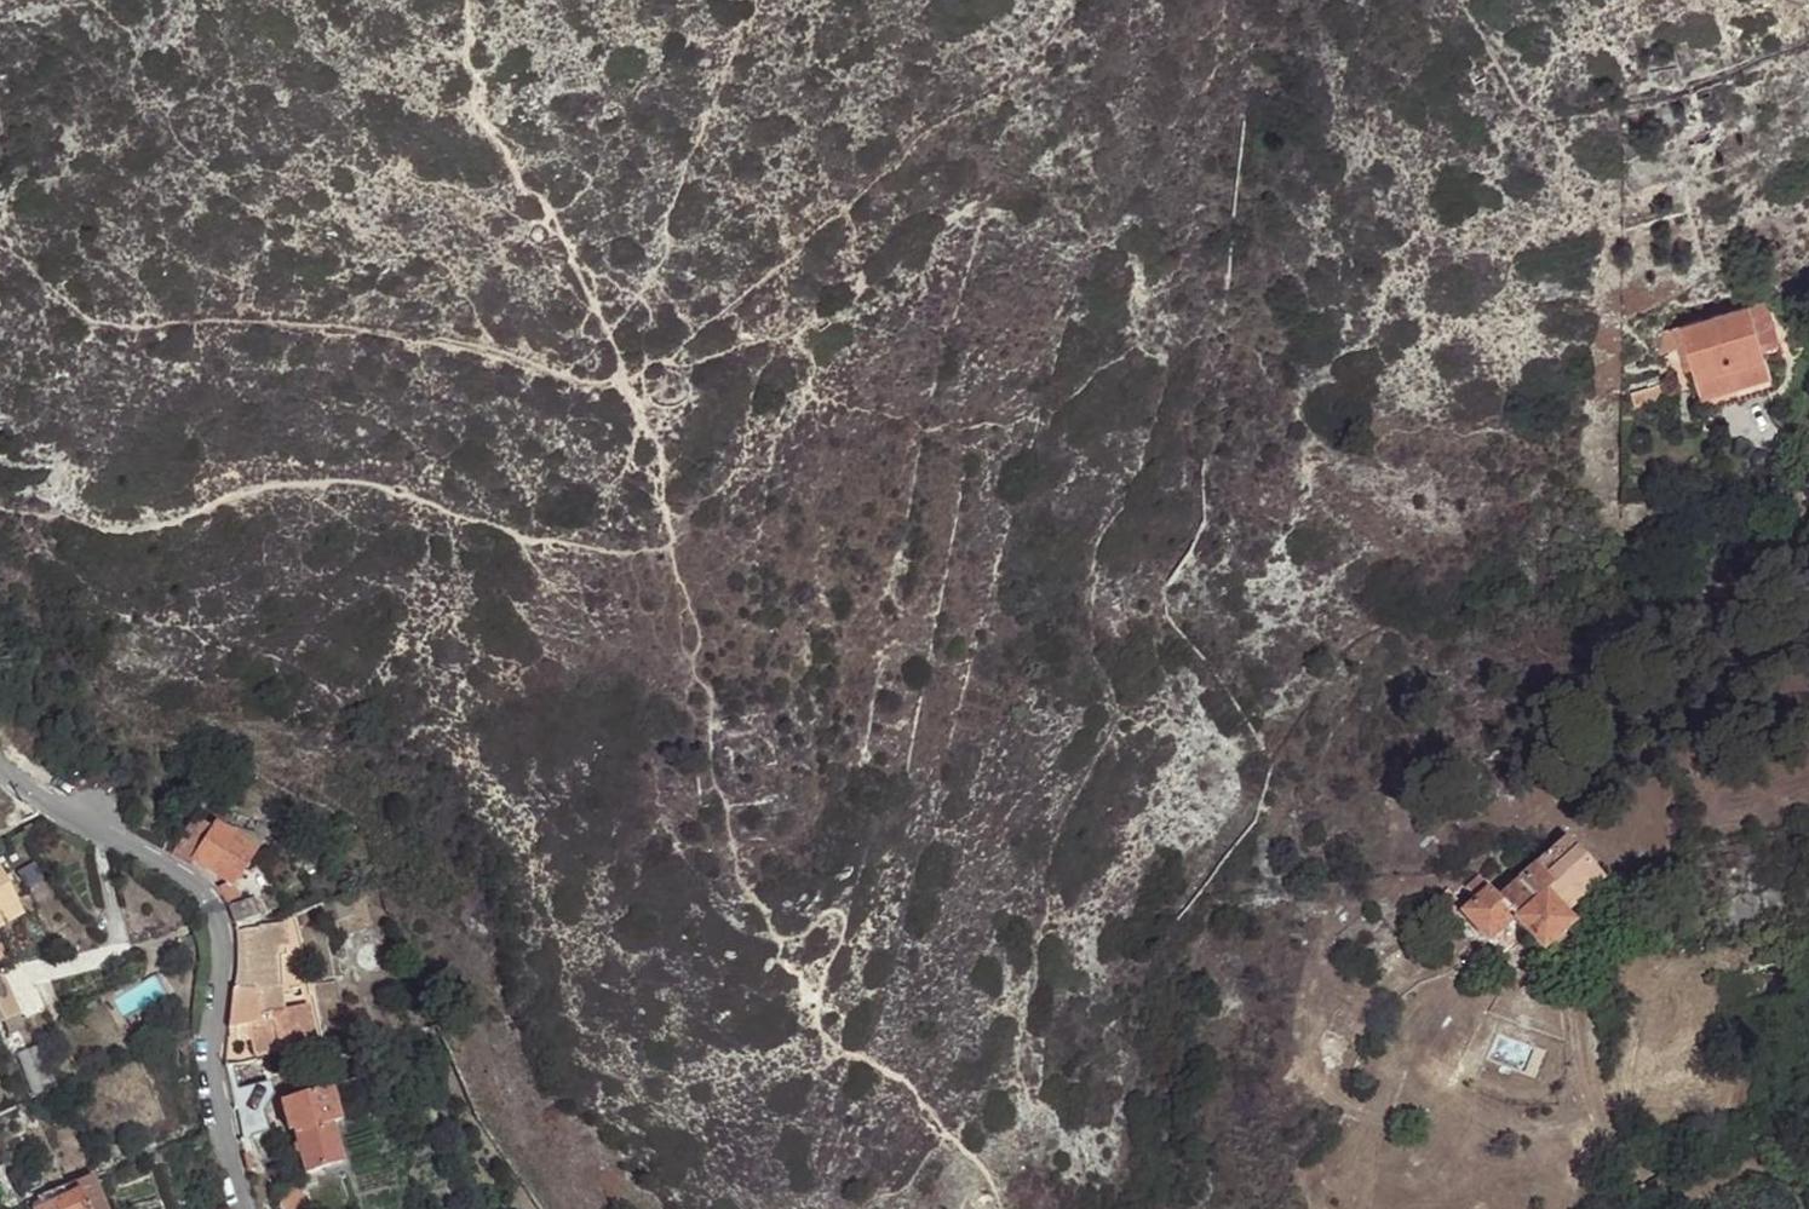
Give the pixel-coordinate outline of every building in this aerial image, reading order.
[(1740,309),(1672,329),(1687,379),(1754,359),(1740,309)] [(1760,381),(1754,359),(1687,379),(1694,400),(1760,381)] [(1697,412),(1764,393),(1760,381),(1694,400),(1697,412)] [(1554,791),(1535,770),(1528,775),(1547,796),(1554,791)] [(172,859),(187,868),(194,859),(214,829),(199,820),(172,859)] [(216,825),(214,829),(194,859),(229,884),(254,851),(216,825)] [(1566,848),(1526,883),(1562,921),(1600,886),(1566,848)] [(23,915),(0,873),(0,930),(23,915)] [(1562,921),(1526,883),(1501,906),(1491,896),(1465,919),(1488,946),(1513,924),(1544,957),(1572,932),(1562,921)] [(216,893),(227,907),(240,902),(229,884),(216,893)] [(1445,893),(1430,906),(1442,921),(1457,906),(1445,893)] [(227,907),(234,924),(256,916),(250,898),(240,902),(227,907)] [(318,921),(313,906),(294,911),(298,927),(318,921)] [(234,993),(232,999),(256,999),(261,1019),(282,1014),(280,988),(274,987),(273,948),(284,948),(283,927),(262,927),(262,933),(236,935),(237,945),(235,984),(234,993)] [(5,1022),(19,1016),(1,976),(0,977),(0,1011),(5,1022)] [(231,999),(225,1032),(247,1027),(246,1023),(261,1019),(256,999),(232,999),(231,999)] [(282,1014),(261,1019),(246,1023),(247,1027),(255,1055),(307,1040),(298,1010),(282,1014)] [(19,1016),(5,1022),(3,1024),(15,1049),(31,1041),(19,1016)] [(285,1110),(292,1140),(298,1139),(307,1178),(344,1169),(335,1130),(342,1128),(335,1099),(285,1110)] [(163,1153),(151,1158),(159,1178),(170,1174),(163,1153)] [(67,1193),(68,1197),(78,1194),(84,1208),(107,1208),(95,1180),(67,1193)] [(292,1189),(275,1192),(281,1208),(297,1208),(292,1189)] [(31,1207),(32,1208),(39,1208),(68,1197),(67,1193),(31,1207)] [(39,1208),(84,1208),(78,1194),(68,1197),(39,1208)]
